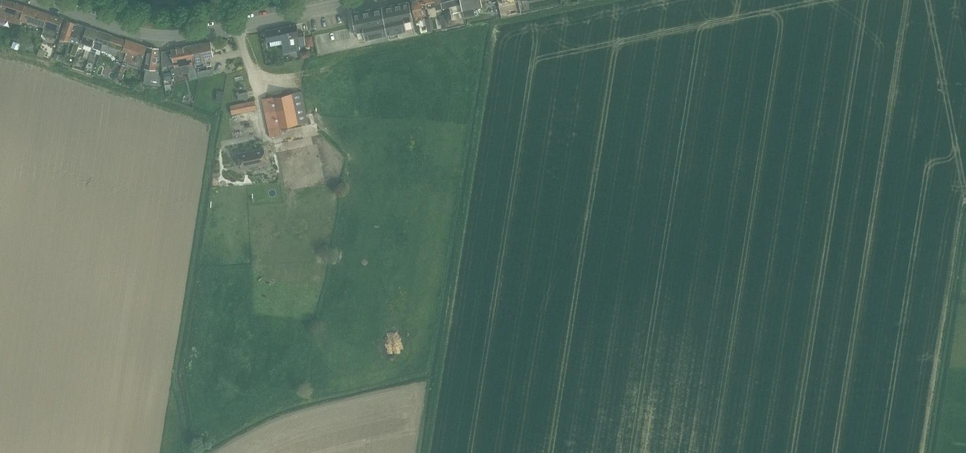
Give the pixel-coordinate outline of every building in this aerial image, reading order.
[(0,7),(0,24),(3,25),(5,19),(19,24),(21,19),(25,6),(6,0),(2,0),(0,7)] [(427,8),(425,0),(411,0),(414,16),(423,14),(422,9),(427,8)] [(427,8),(435,6),(436,9),(442,8),(440,0),(425,0),(427,8)] [(481,1),(481,0),(461,0),(465,17),(475,15),(473,7),(482,5),(481,1)] [(414,24),(409,2),(382,8),(382,7),(377,8),(354,12),(350,13),(355,34),(367,32),(370,44),(405,35),(404,29),(403,26),(414,24)] [(21,19),(44,26),(48,13),(25,6),(21,19)] [(449,9),(443,11),(444,14),(445,20),(451,18),(449,9)] [(42,33),(43,33),(56,38),(63,18),(48,13),(44,26),(43,31),(42,33)] [(66,20),(60,37),(70,41),(76,23),(66,20)] [(70,41),(74,43),(77,44),(79,45),(81,38),(83,38),(86,26),(76,23),(70,41)] [(298,33),(296,24),(265,30),(268,42),(281,39),(284,52),(300,49),(299,46),(305,44),(303,32),(298,33)] [(79,45),(79,46),(83,48),(85,49),(83,57),(88,59),(91,51),(92,46),(94,40),(97,32),(98,30),(97,30),(87,27),(87,26),(86,26),(83,38),(81,38),(79,45)] [(88,59),(87,62),(91,63),(92,64),(93,61),(93,60),(95,53),(97,48),(101,50),(103,43),(109,45),(113,35),(98,30),(97,32),(94,40),(92,46),(91,51),(88,59)] [(103,43),(101,50),(105,51),(113,53),(120,56),(118,59),(121,60),(124,60),(127,52),(123,50),(126,40),(113,35),(109,45),(103,43)] [(126,40),(123,50),(127,52),(124,60),(139,66),(141,66),(147,46),(126,40)] [(14,41),(12,48),(18,50),(21,43),(14,41)] [(211,42),(192,45),(196,64),(196,66),(197,71),(198,77),(199,78),(210,75),(214,74),(213,70),(213,68),(209,69),(207,69),(207,67),(206,65),(206,64),(205,56),(213,54),(211,42)] [(174,64),(165,66),(166,70),(171,69),(172,75),(188,72),(190,71),(189,66),(195,64),(196,64),(192,45),(171,49),(171,50),(171,53),(174,64)] [(145,74),(144,83),(149,83),(159,84),(158,70),(155,69),(156,66),(158,52),(158,48),(148,47),(145,68),(146,68),(145,74)] [(171,50),(162,51),(163,66),(165,66),(174,64),(171,53),(171,50)] [(217,90),(215,100),(223,102),(224,92),(217,90)] [(308,122),(301,91),(262,99),(270,137),(281,134),(280,128),(308,122)] [(254,100),(240,103),(230,105),(232,114),(256,109),(254,100)] [(242,169),(250,167),(250,169),(259,167),(259,165),(267,163),(264,147),(238,152),(242,169)]
